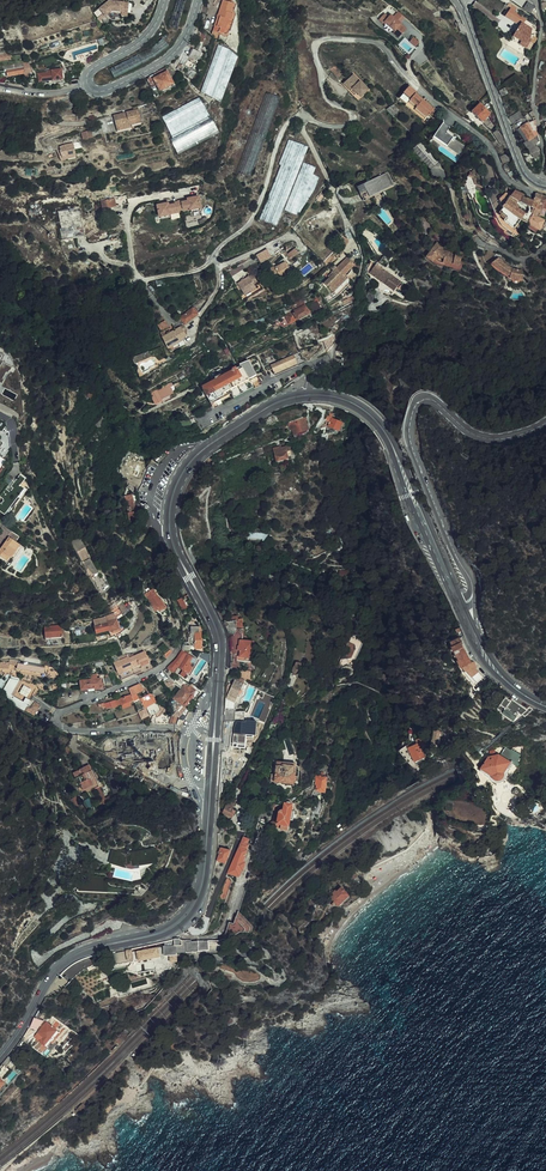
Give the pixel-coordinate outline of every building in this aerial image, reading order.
[(116,0),(111,0),(94,13),(98,19),(104,14),(108,11),(128,13),(130,13),(131,4),(122,2),(118,2),(116,0)] [(216,31),(219,33),(226,20),(228,21),(231,16),(229,14),(234,6),(231,4),(233,0),(226,0),(226,1),(225,0),(212,24),(216,26),(214,30),(216,31)] [(514,10),(516,7),(512,4),(511,5),(510,7),(508,9),(513,12),(509,18),(518,25),(513,34),(512,36),(527,45),(525,48),(528,50),(532,43),(533,44),(537,38),(533,36),(536,31),(523,23),(525,19),(514,11),(515,10),(514,10)] [(226,20),(219,33),(220,34),(222,34),(224,34),(225,33),(234,17),(234,16),(234,15),(233,13),(236,7),(234,6),(229,14),(231,16),(228,21),(226,20)] [(391,7),(380,19),(399,37),(407,28),(401,22),(404,19),(391,7)] [(513,12),(508,9),(504,15),(509,18),(513,12)] [(207,32),(212,36),(216,31),(214,30),(216,26),(212,24),(207,32)] [(512,36),(513,34),(509,32),(506,36),(525,48),(527,45),(512,36)] [(217,45),(202,93),(223,100),(238,52),(217,45)] [(201,53),(188,49),(187,48),(177,68),(182,70),(184,67),(194,71),(201,53)] [(31,71),(28,63),(22,64),(24,72),(31,71)] [(4,67),(4,72),(6,71),(7,77),(24,74),(24,72),(22,64),(4,67)] [(336,64),(331,68),(338,77),(344,72),(336,64)] [(146,78),(150,88),(157,85),(159,91),(173,85),(165,67),(146,78)] [(63,82),(62,69),(52,70),(52,73),(45,73),(45,75),(42,75),(42,76),(38,77),(38,81),(42,81),(42,82),(56,81),(56,82),(63,82)] [(368,90),(354,73),(348,79),(344,82),(354,94),(356,92),(360,97),(368,90)] [(398,98),(400,100),(407,96),(410,99),(405,105),(423,121),(428,115),(431,112),(433,110),(415,94),(416,92),(409,86),(398,98)] [(508,94),(506,89),(499,91),(501,97),(508,94)] [(266,137),(279,96),(267,92),(259,116),(262,117),(256,134),(266,137)] [(407,96),(400,100),(405,105),(410,99),(407,96)] [(480,103),(477,106),(471,111),(482,123),(490,114),(480,103)] [(121,114),(113,116),(116,128),(130,125),(141,122),(138,107),(132,108),(132,111),(127,112),(127,111),(121,113),(121,114)] [(523,117),(522,115),(519,111),(511,115),(515,122),(523,117)] [(528,113),(523,117),(515,122),(513,123),(517,130),(520,127),(529,140),(525,143),(532,153),(537,150),(534,144),(540,140),(538,134),(535,130),(537,128),(536,124),(535,115),(532,112),(529,115),(528,113)] [(443,122),(433,136),(442,143),(443,141),(447,145),(461,155),(466,148),(454,136),(447,131),(449,126),(443,122)] [(493,134),(498,141),(503,138),(498,130),(493,134)] [(442,143),(433,136),(431,138),(445,148),(445,147),(459,157),(461,155),(447,145),(443,141),(442,143)] [(292,180),(304,143),(286,137),(278,162),(279,163),(261,218),(278,223),(292,180)] [(73,142),(64,143),(64,146),(57,149),(59,156),(66,154),(75,152),(73,142)] [(507,154),(500,157),(503,163),(509,160),(507,154)] [(285,206),(296,209),(309,168),(311,161),(300,158),(285,206)] [(309,168),(296,209),(297,210),(299,206),(300,207),(312,184),(317,170),(309,168)] [(476,186),(480,188),(485,190),(479,169),(475,170),(468,177),(468,178),(473,179),(476,186)] [(369,196),(394,185),(388,173),(363,183),(369,196)] [(500,182),(502,183),(505,182),(500,175),(496,176),(496,179),(500,182)] [(523,195),(521,194),(521,192),(519,191),(518,193),(517,192),(514,191),(507,201),(502,198),(499,201),(503,208),(499,213),(501,214),(500,216),(505,219),(503,221),(514,230),(521,220),(528,224),(532,213),(534,207),(531,206),(533,201),(522,197),(523,195)] [(143,200),(141,193),(127,196),(128,203),(143,200)] [(202,207),(199,194),(187,197),(186,199),(179,200),(181,212),(202,207)] [(545,199),(545,198),(545,197),(536,194),(533,201),(536,202),(544,204),(545,199)] [(103,208),(115,205),(114,198),(102,200),(103,208)] [(540,216),(541,215),(544,216),(545,212),(545,199),(544,204),(536,202),(534,207),(532,213),(538,215),(540,216)] [(168,201),(156,203),(158,217),(180,212),(178,200),(169,203),(168,201)] [(59,211),(62,238),(83,235),(80,208),(59,211)] [(528,224),(527,224),(529,225),(527,228),(537,234),(539,230),(540,231),(545,220),(537,217),(538,215),(532,213),(528,224)] [(348,239),(343,236),(337,245),(344,250),(348,243),(349,241),(348,239)] [(434,264),(448,267),(450,263),(458,265),(461,252),(453,249),(452,251),(443,249),(441,248),(442,246),(436,241),(424,255),(434,264)] [(299,250),(296,246),(289,251),(291,255),(299,250)] [(268,249),(256,254),(260,263),(272,257),(268,249)] [(335,259),(331,255),(325,262),(328,265),(335,259)] [(350,261),(348,258),(338,268),(333,273),(335,275),(325,284),(338,296),(340,294),(338,292),(341,290),(342,291),(343,291),(341,289),(344,287),(345,288),(351,282),(345,275),(354,265),(350,261)] [(505,264),(498,258),(495,262),(492,264),(499,270),(502,272),(510,276),(509,280),(524,281),(523,270),(514,268),(511,267),(505,264)] [(276,282),(283,278),(281,275),(287,271),(292,268),(286,259),(269,269),(276,282)] [(351,260),(350,261),(354,265),(359,271),(360,267),(356,263),(355,264),(351,260)] [(333,264),(329,269),(333,273),(338,268),(333,264)] [(380,266),(376,264),(370,273),(396,291),(402,282),(380,266)] [(15,275),(24,286),(24,287),(41,299),(42,296),(45,293),(43,292),(29,281),(16,273),(15,275)] [(248,299),(253,296),(263,291),(260,284),(259,282),(256,276),(251,278),(249,274),(238,281),(238,285),(240,284),(248,299)] [(375,278),(375,289),(380,289),(380,290),(392,294),(394,291),(375,278)] [(353,298),(351,295),(342,301),(345,305),(351,301),(353,298)] [(71,306),(69,296),(57,298),(58,308),(71,306)] [(311,303),(314,310),(321,308),(318,301),(311,303)] [(286,315),(286,316),(305,306),(305,305),(286,315)] [(305,306),(286,316),(290,324),(309,313),(305,306)] [(181,318),(185,324),(197,315),(193,309),(181,318)] [(161,331),(169,326),(165,320),(158,325),(161,331)] [(180,330),(185,328),(185,327),(182,324),(171,330),(173,332),(179,328),(180,330)] [(168,347),(181,339),(186,337),(185,328),(180,330),(174,334),(171,336),(170,334),(164,338),(165,341),(168,347)] [(166,330),(161,332),(163,338),(164,338),(170,334),(171,336),(174,334),(173,332),(171,330),(168,332),(166,330)] [(168,347),(171,352),(184,345),(181,339),(168,347)] [(347,346),(341,343),(338,351),(344,354),(347,346)] [(143,361),(141,355),(131,359),(131,361),(134,366),(143,361)] [(294,356),(271,366),(273,370),(275,374),(298,364),(294,356)] [(202,385),(206,394),(211,404),(231,393),(235,400),(262,386),(249,360),(240,364),(213,378),(213,380),(202,385)] [(3,374),(6,374),(9,369),(0,364),(0,379),(3,374)] [(394,374),(397,377),(404,371),(400,368),(394,374)] [(99,390),(89,381),(84,387),(87,390),(84,394),(84,396),(89,401),(92,398),(91,397),(96,392),(97,392),(99,390)] [(154,404),(158,402),(157,400),(160,398),(159,396),(167,392),(168,394),(171,392),(168,384),(149,394),(154,404)] [(202,385),(197,387),(202,396),(206,394),(202,385)] [(103,424),(112,414),(108,411),(101,418),(103,420),(101,422),(103,424)] [(343,423),(333,418),(334,413),(330,413),(330,416),(328,417),(328,418),(332,420),(331,423),(330,423),(330,424),(329,427),(340,431),(343,423)] [(304,417),(291,422),(294,431),(295,433),(308,429),(304,417)] [(293,436),(291,432),(277,437),(262,442),(263,446),(293,436)] [(290,459),(287,449),(275,452),(278,462),(290,459)] [(12,478),(6,473),(0,480),(7,485),(12,478)] [(4,489),(0,494),(0,515),(3,517),(12,506),(7,502),(16,491),(20,494),(24,489),(22,488),(24,485),(19,482),(21,479),(17,475),(9,486),(11,488),(8,492),(4,489)] [(7,502),(12,506),(14,507),(26,491),(24,489),(20,494),(16,491),(7,502)] [(135,505),(132,494),(125,495),(131,520),(136,518),(133,506),(135,505)] [(143,530),(150,526),(146,521),(139,525),(143,530)] [(0,534),(0,548),(9,535),(17,540),(20,536),(5,527),(0,534)] [(0,551),(0,557),(2,558),(5,553),(11,557),(14,559),(23,546),(9,537),(0,550),(0,551)] [(98,574),(82,548),(77,551),(84,563),(92,577),(98,574)] [(5,553),(2,558),(8,562),(11,557),(5,553)] [(108,584),(101,590),(103,592),(110,587),(108,584)] [(165,607),(154,588),(152,589),(150,587),(147,589),(148,592),(145,593),(145,594),(152,605),(156,603),(159,609),(160,611),(164,618),(165,617),(164,616),(168,615),(166,611),(165,608),(165,607)] [(179,598),(176,599),(181,609),(185,607),(183,602),(182,603),(180,598),(179,598)] [(111,621),(116,620),(116,618),(117,618),(123,614),(122,614),(128,610),(125,605),(120,608),(121,609),(114,614),(106,616),(106,617),(107,622),(111,621)] [(107,622),(106,617),(93,620),(97,633),(110,629),(107,622)] [(111,621),(107,622),(110,629),(110,632),(120,629),(118,619),(116,620),(111,621)] [(225,621),(223,621),(223,622),(227,631),(230,638),(234,635),(235,633),(237,630),(237,628),(237,624),(237,621),(237,620),(228,621),(227,621),(225,621)] [(62,626),(44,627),(45,636),(51,635),(52,640),(63,639),(62,626)] [(199,652),(202,653),(202,649),(201,649),(201,632),(199,632),(199,627),(192,626),(192,632),(188,632),(188,642),(185,644),(185,645),(183,646),(183,650),(187,651),(189,651),(189,646),(194,646),(194,650),(199,651),(199,652)] [(148,646),(153,640),(149,637),(141,645),(143,646),(148,646)] [(462,642),(460,638),(450,644),(452,648),(451,649),(461,669),(462,669),(464,672),(465,673),(464,674),(475,686),(483,678),(474,668),(477,667),(475,662),(472,663),(461,643),(462,642)] [(121,642),(124,648),(124,649),(131,646),(130,643),(128,639),(121,642)] [(364,642),(355,640),(352,658),(355,659),(364,642)] [(238,655),(238,661),(246,661),(246,657),(252,658),(253,653),(253,652),(253,647),(254,642),(244,641),(241,641),(237,641),(236,655),(238,655)] [(166,659),(172,652),(164,643),(158,647),(164,654),(166,659)] [(182,661),(178,667),(184,670),(187,673),(189,673),(197,660),(189,655),(191,651),(189,651),(187,651),(185,653),(182,651),(178,658),(182,661)] [(118,657),(112,658),(114,662),(113,662),(120,679),(141,671),(140,667),(149,663),(144,652),(133,657),(129,658),(128,657),(119,660),(118,657)] [(178,658),(173,664),(178,667),(182,661),(178,658)] [(49,666),(18,661),(16,671),(47,676),(49,666)] [(301,666),(301,663),(299,662),(297,662),(296,665),(294,668),(293,673),(299,675),(300,671),(301,666)] [(173,673),(178,667),(173,664),(167,669),(173,673)] [(239,672),(238,677),(246,680),(247,678),(250,678),(251,671),(244,670),(243,672),(239,672)] [(12,676),(1,695),(1,696),(24,710),(29,713),(30,710),(31,708),(30,707),(27,705),(30,700),(27,698),(24,703),(11,695),(20,680),(12,676)] [(80,680),(81,689),(101,687),(100,678),(80,680)] [(228,697),(228,699),(229,699),(228,710),(235,710),(236,703),(238,697),(240,697),(242,696),(242,694),(241,691),(245,683),(237,679),(237,680),(236,680),(232,688),(228,687),(226,696),(228,697)] [(193,694),(197,689),(184,680),(181,684),(183,686),(172,699),(176,703),(172,708),(178,713),(186,717),(190,711),(182,707),(183,705),(184,706),(185,706),(187,706),(188,704),(188,703),(187,701),(190,698),(191,698),(192,698),(193,697),(193,695),(193,694)] [(133,699),(133,700),(138,698),(136,693),(144,690),(138,685),(128,689),(130,694),(133,699)] [(156,697),(164,693),(160,689),(152,692),(153,693),(141,698),(144,706),(157,701),(156,697)] [(129,701),(133,699),(130,694),(120,698),(119,697),(112,700),(114,705),(116,704),(117,705),(120,704),(129,701)] [(527,710),(513,700),(512,702),(507,698),(499,709),(516,721),(518,719),(523,715),(525,717),(532,712),(533,710),(530,708),(527,710)] [(35,700),(30,707),(31,708),(30,710),(36,714),(42,704),(35,700)] [(151,723),(167,724),(169,715),(165,711),(160,705),(158,705),(157,703),(138,711),(141,719),(155,713),(155,715),(153,716),(151,719),(151,723)] [(235,712),(234,718),(234,719),(238,722),(239,722),(244,722),(245,716),(243,716),(235,712)] [(175,724),(178,717),(172,715),(169,724),(175,724)] [(244,722),(239,722),(238,722),(238,723),(236,722),(233,728),(235,731),(233,731),(233,736),(245,737),(245,736),(253,737),(253,734),(254,734),(255,731),(255,728),(253,728),(254,723),(245,722),(244,722)] [(440,731),(434,727),(432,738),(438,739),(440,731)] [(245,737),(233,736),(232,744),(236,745),(236,746),(244,747),(245,737)] [(409,748),(415,762),(425,758),(420,746),(417,748),(415,745),(409,748)] [(72,752),(66,748),(62,753),(68,757),(72,752)] [(166,765),(165,754),(165,748),(156,749),(156,754),(151,755),(151,758),(153,758),(154,761),(148,761),(149,764),(154,764),(155,768),(144,769),(144,773),(147,775),(148,776),(151,775),(152,776),(163,775),(162,767),(167,767),(166,765)] [(404,748),(403,749),(399,752),(408,763),(412,761),(408,751),(407,752),(404,748)] [(179,764),(178,753),(165,754),(166,765),(179,764)] [(138,765),(146,758),(142,755),(135,762),(138,765)] [(480,771),(485,774),(487,772),(493,776),(492,777),(493,779),(495,780),(496,781),(498,781),(500,780),(502,779),(503,778),(503,776),(503,774),(503,773),(506,768),(509,770),(513,764),(498,755),(489,757),(480,771)] [(296,764),(277,762),(277,765),(276,775),(272,774),(271,781),(275,782),(294,784),(296,772),(296,764)] [(40,763),(33,766),(40,789),(49,786),(40,763)] [(118,800),(115,795),(110,799),(89,767),(78,775),(73,778),(77,785),(76,785),(80,791),(84,789),(86,793),(93,789),(95,792),(99,790),(104,798),(105,798),(110,805),(118,800)] [(318,777),(317,776),(316,782),(318,783),(316,790),(325,792),(327,778),(324,778),(325,773),(322,772),(321,776),(319,775),(318,777)] [(491,778),(490,777),(491,778),(492,780),(495,782),(497,782),(499,782),(502,782),(503,780),(504,778),(505,775),(503,773),(503,774),(503,776),(503,778),(502,779),(500,780),(498,781),(496,781),(495,780),(493,779),(492,777),(491,778)] [(120,789),(113,776),(109,778),(116,792),(120,789)] [(231,796),(223,812),(232,816),(236,810),(233,808),(237,799),(231,796)] [(81,799),(75,802),(81,808),(85,806),(81,799)] [(285,803),(283,810),(282,810),(281,810),(281,811),(280,811),(280,812),(279,812),(279,813),(279,815),(277,814),(276,814),(274,816),(272,827),(281,828),(281,829),(288,830),(289,826),(290,820),(292,811),(293,804),(285,803)] [(227,873),(236,875),(241,872),(250,845),(248,844),(250,838),(243,836),(243,837),(227,873)] [(231,850),(218,847),(217,860),(225,864),(231,850)] [(140,865),(133,867),(132,875),(141,874),(140,865)] [(350,882),(351,882),(355,879),(354,877),(358,874),(356,872),(359,869),(358,867),(341,878),(341,879),(350,882)] [(103,887),(103,876),(84,876),(81,876),(82,888),(103,887)] [(348,894),(344,890),(342,887),(340,889),(337,891),(336,890),(333,892),(334,894),(330,897),(337,904),(348,894)] [(225,939),(232,941),(241,935),(243,935),(249,937),(251,928),(238,914),(234,928),(229,926),(225,939)] [(177,962),(177,961),(177,953),(200,952),(200,951),(200,941),(191,942),(191,941),(182,940),(178,938),(175,939),(153,945),(134,949),(132,951),(124,952),(122,951),(93,956),(99,964),(104,971),(127,967),(127,969),(133,972),(135,972),(134,965),(151,962),(153,968),(153,971),(170,970),(169,963),(177,962)] [(212,951),(211,941),(200,941),(200,951),(212,951)] [(43,1021),(35,1018),(29,1027),(37,1029),(43,1021)] [(45,1022),(36,1034),(42,1037),(39,1041),(43,1044),(44,1045),(56,1030),(54,1028),(51,1026),(45,1022)] [(44,1045),(43,1044),(39,1048),(44,1051),(50,1043),(53,1045),(57,1039),(55,1037),(59,1032),(56,1030),(44,1045)] [(24,1049),(19,1045),(16,1048),(11,1054),(5,1062),(3,1065),(8,1068),(24,1049)]
